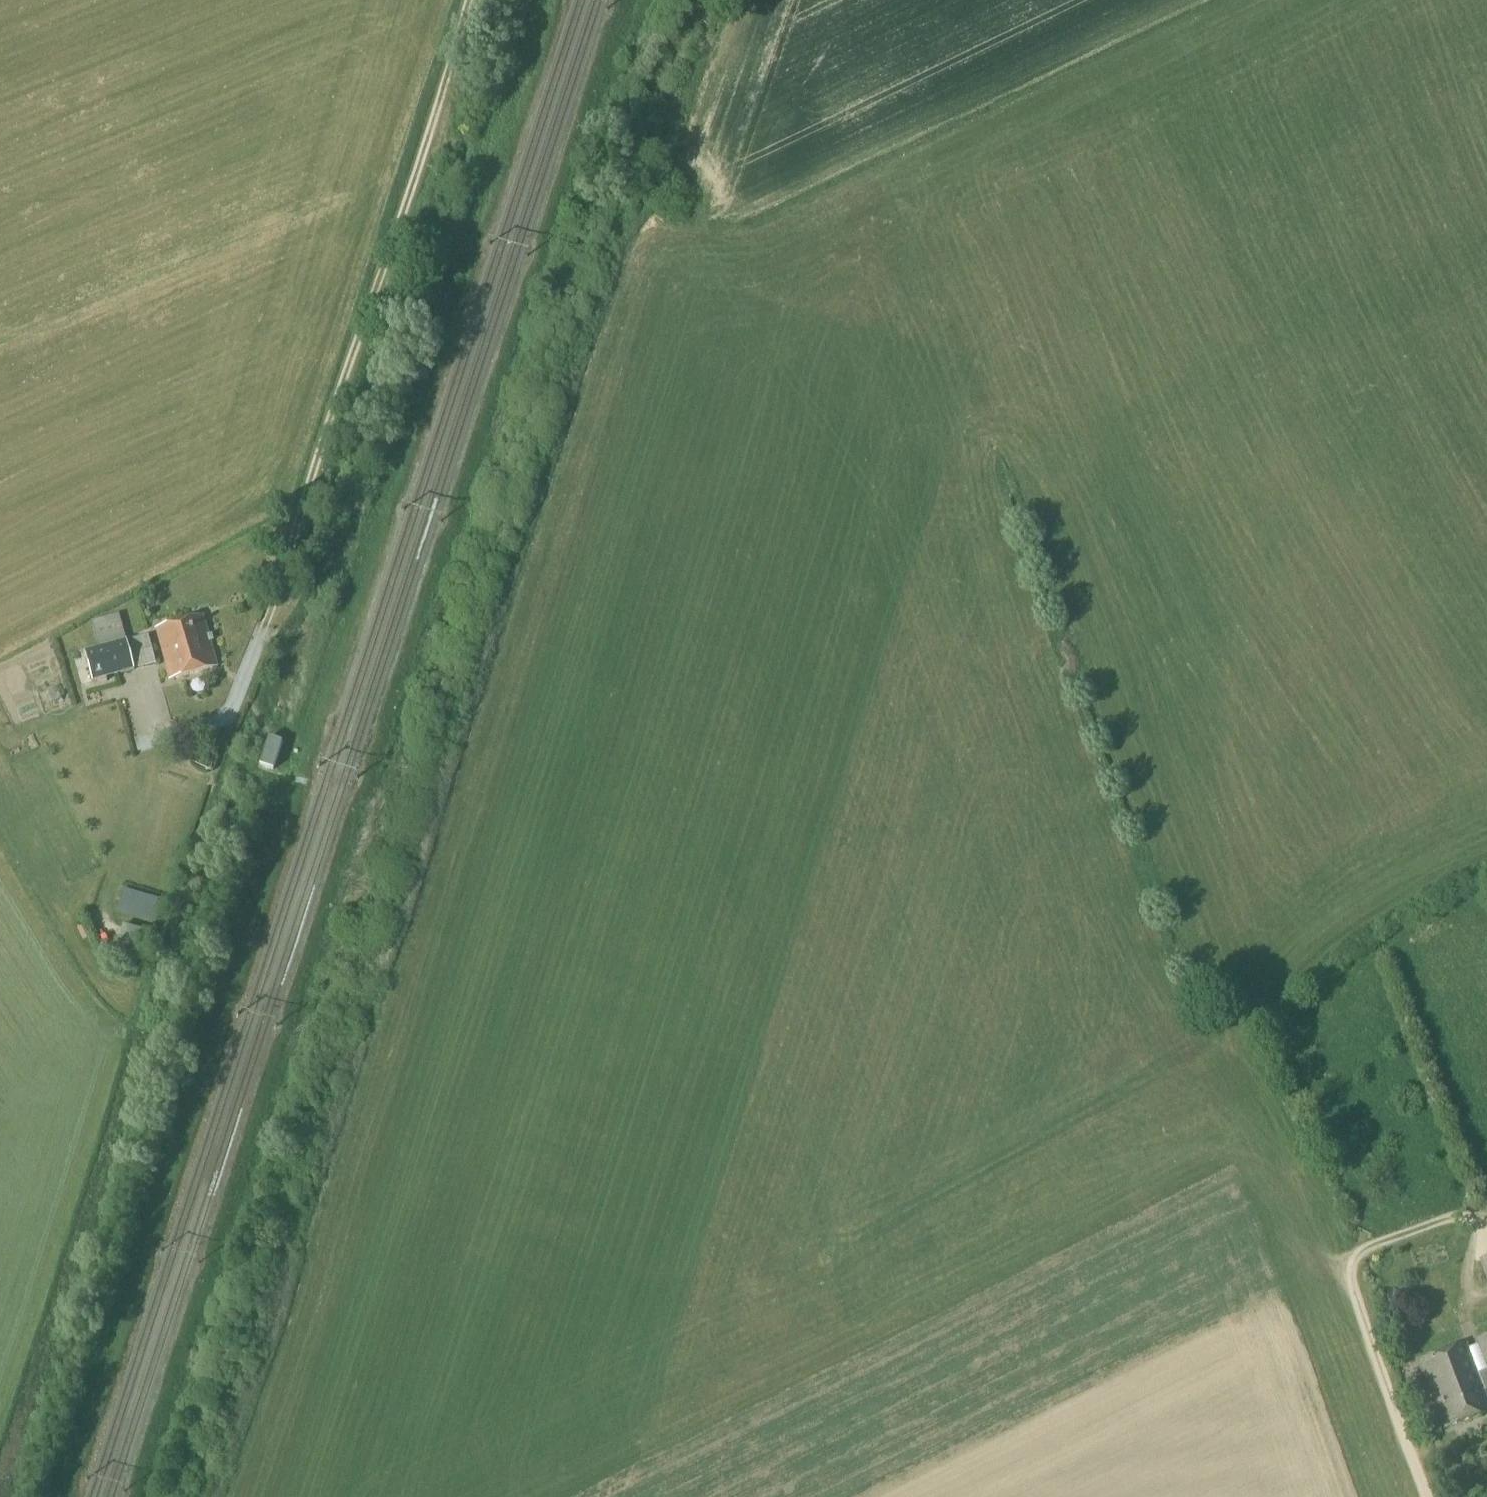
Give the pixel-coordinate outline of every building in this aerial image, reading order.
[(96,623),(103,643),(117,638),(110,618),(96,623)] [(157,630),(170,680),(216,669),(203,618),(157,630)] [(149,631),(133,636),(141,666),(157,661),(149,631)] [(82,652),(91,682),(135,669),(126,640),(82,652)] [(260,767),(274,771),(282,744),(269,739),(260,767)] [(1479,1347),(1486,1368),(1486,1337),(1477,1341),(1479,1347)] [(1479,1347),(1468,1351),(1466,1346),(1418,1364),(1442,1430),(1486,1414),(1486,1404),(1483,1393),(1486,1392),(1486,1368),(1479,1347)]
